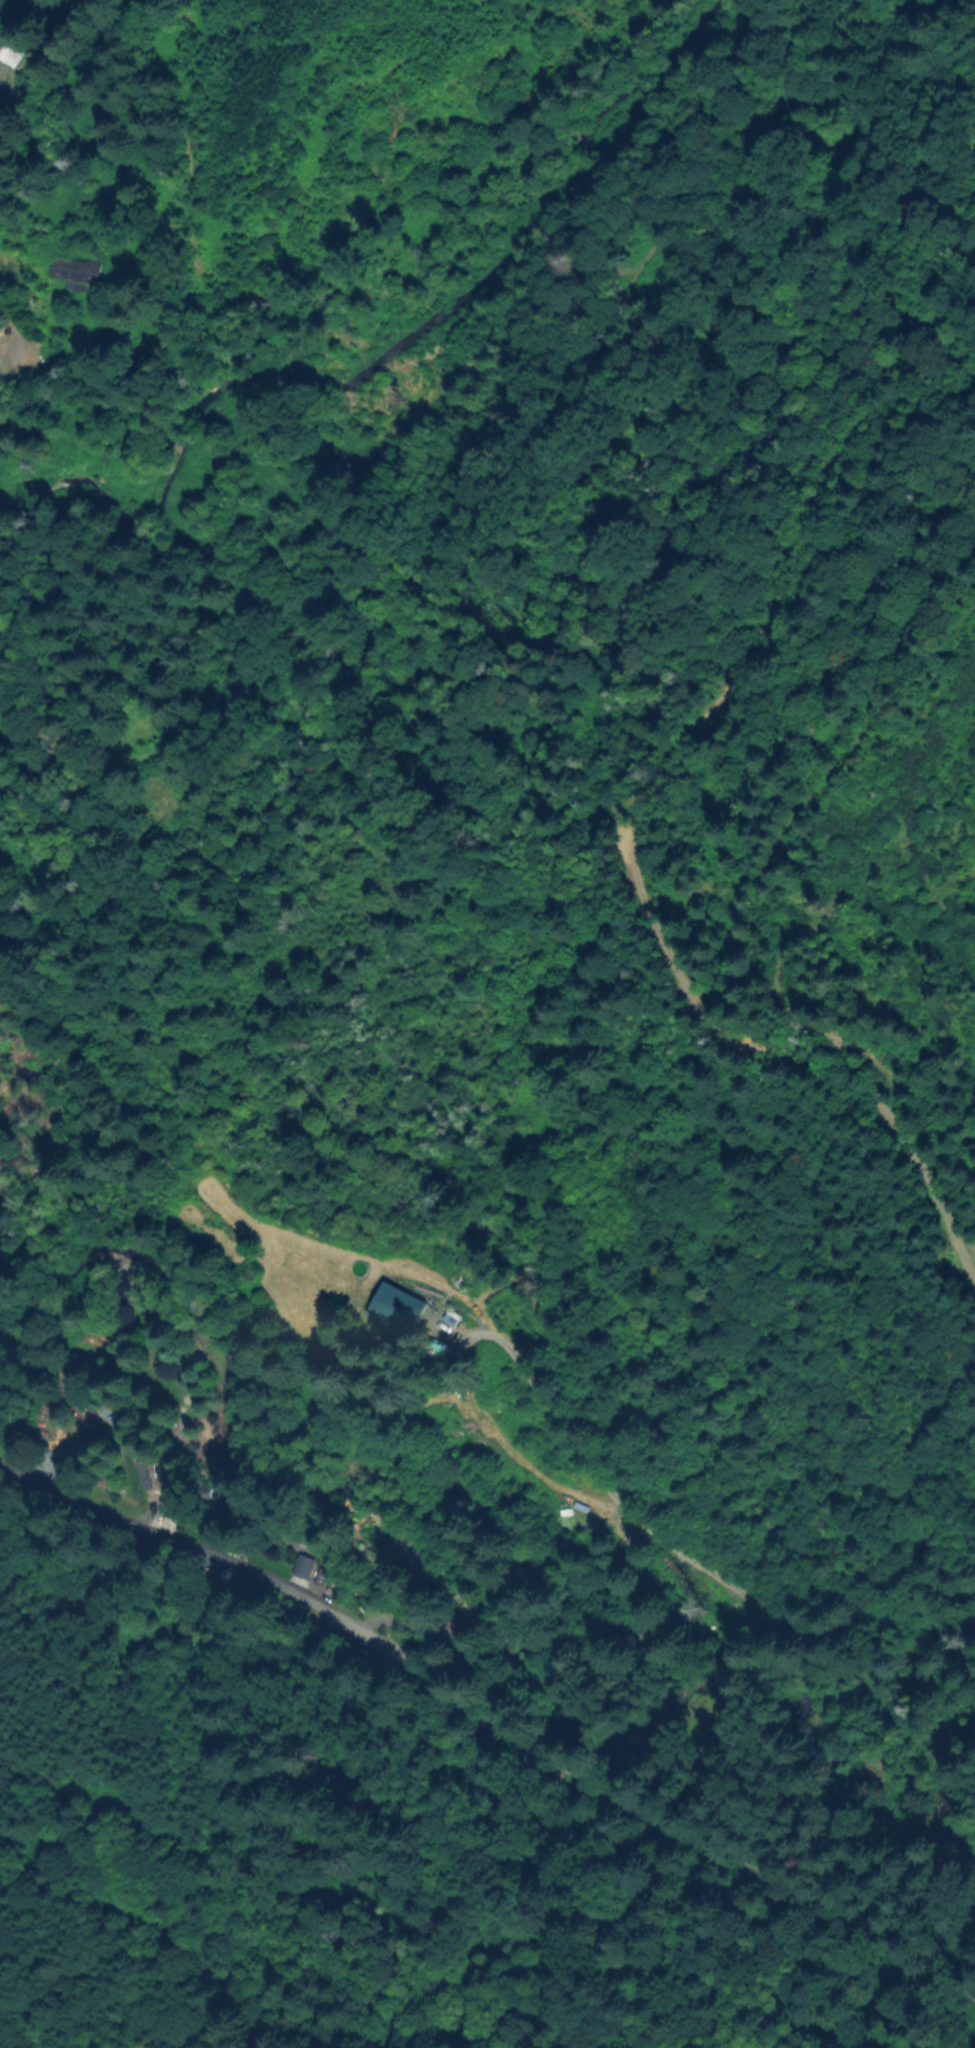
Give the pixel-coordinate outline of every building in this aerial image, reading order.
[(16,68),(0,58),(0,49),(8,36),(28,49),(16,68)] [(103,263),(100,291),(67,288),(69,280),(51,278),(51,268),(54,268),(55,258),(103,263)] [(262,1272),(249,1283),(242,1276),(255,1264),(262,1272)] [(428,1309),(419,1332),(384,1318),(393,1295),(428,1309)] [(158,1492),(148,1495),(139,1466),(149,1463),(158,1492)] [(307,1584),(316,1562),(299,1555),(290,1577),(307,1584)]
